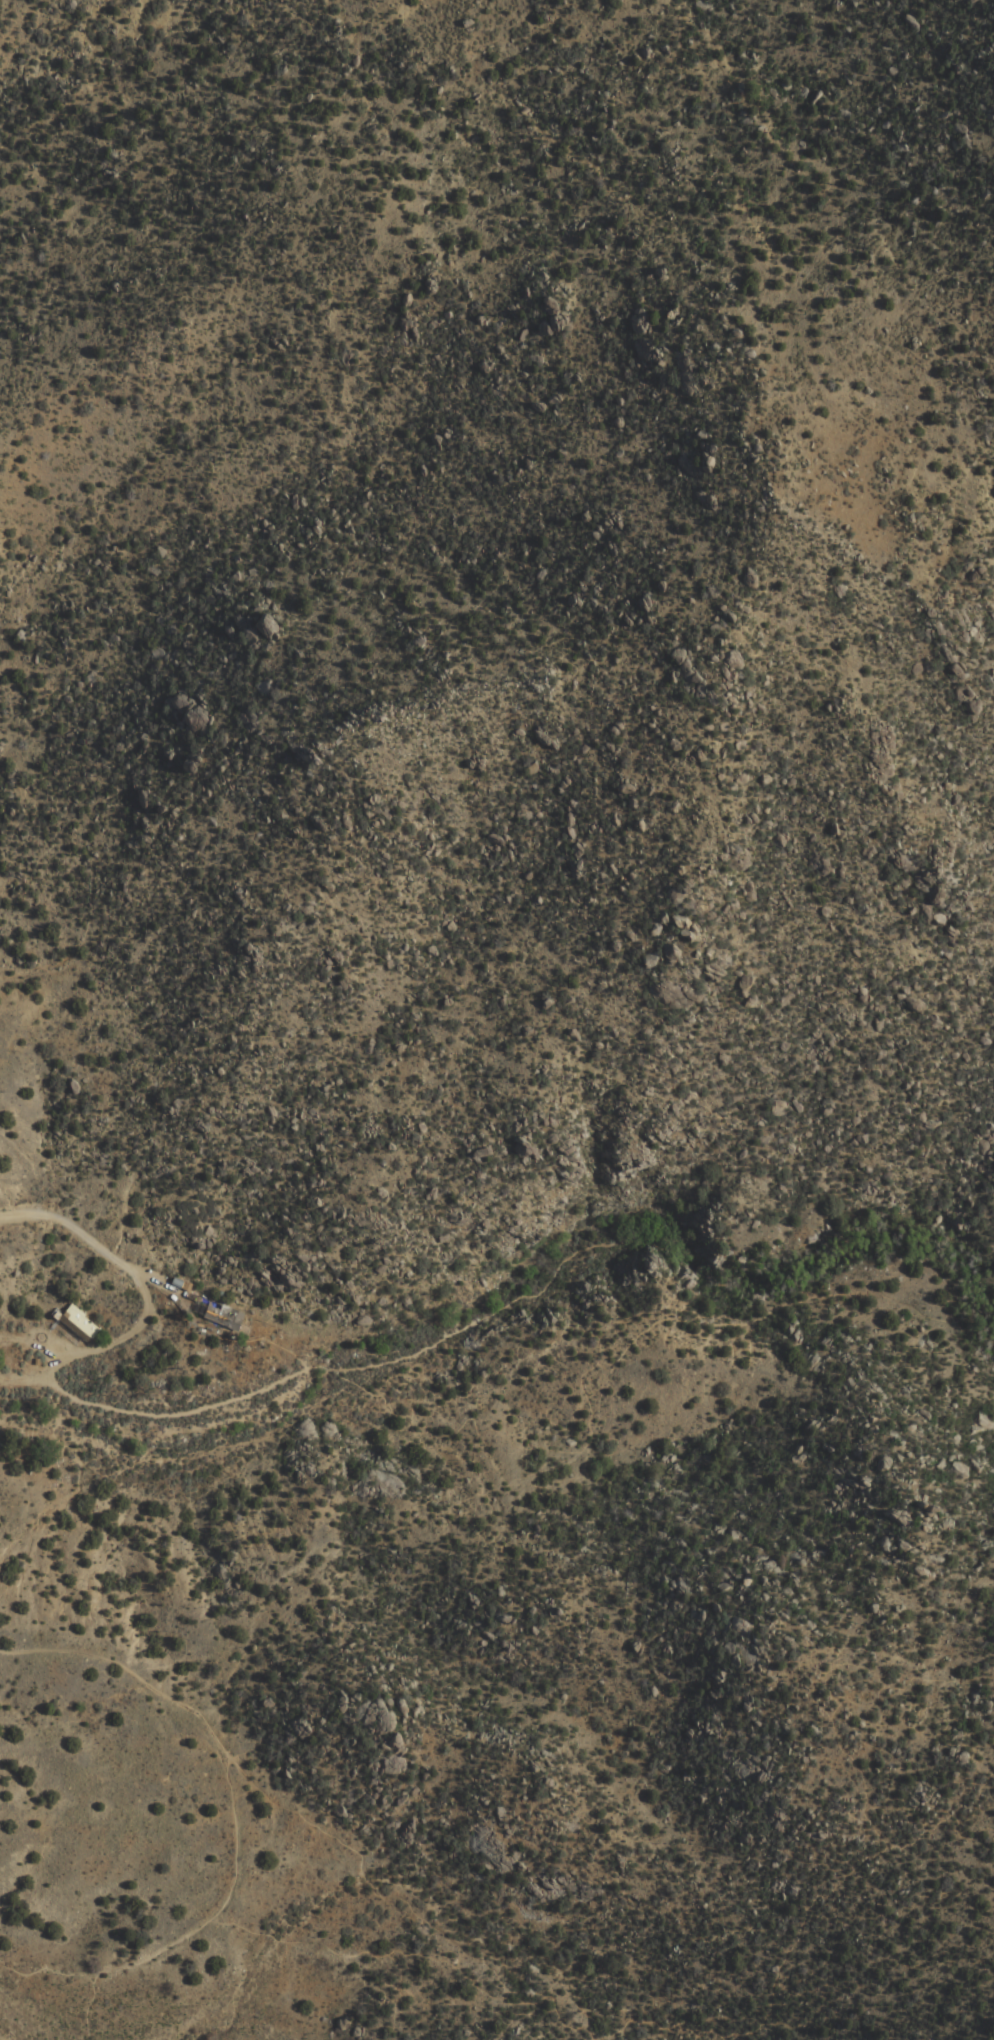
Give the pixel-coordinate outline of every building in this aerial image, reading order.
[(244,1305),(236,1323),(202,1309),(210,1291),(244,1305)] [(64,1307),(73,1296),(103,1320),(94,1331),(64,1307)] [(100,1328),(71,1303),(58,1318),(88,1343),(100,1328)]
